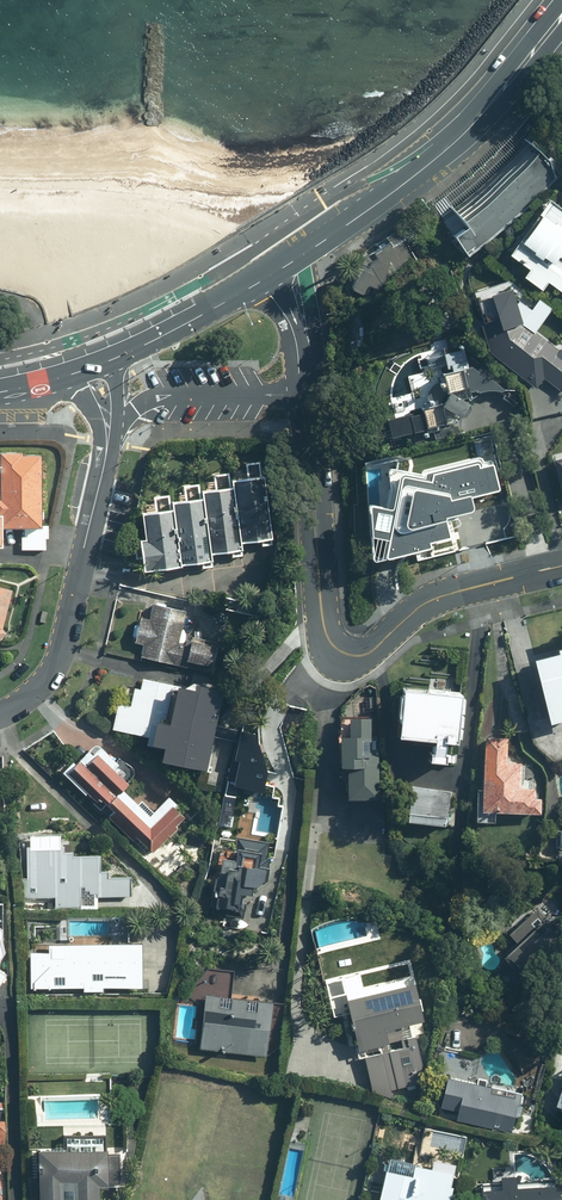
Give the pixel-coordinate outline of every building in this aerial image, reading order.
[(479,249),(556,181),(551,163),(540,153),(536,159),(464,223),(455,212),(444,222),(455,235),(453,237),(467,253),(476,246),(479,249)] [(531,272),(526,279),(542,291),(548,283),(561,293),(561,210),(551,202),(510,257),(531,272)] [(420,266),(403,240),(391,247),(389,244),(372,254),(375,260),(374,261),(373,261),(373,262),(372,262),(372,263),(371,263),(371,264),(370,265),(369,266),(369,267),(369,268),(368,268),(360,265),(350,289),(367,295),(370,286),(379,292),(420,266)] [(560,349),(523,320),(511,281),(484,290),(475,304),(490,353),(537,389),(546,377),(561,390),(561,346),(560,349)] [(394,438),(453,423),(461,420),(470,408),(463,401),(468,393),(505,392),(468,367),(464,351),(419,362),(422,373),(409,376),(414,394),(385,402),(394,438)] [(4,548),(5,529),(23,529),(22,551),(46,552),(47,540),(50,540),(50,527),(45,527),(47,457),(3,455),(2,499),(0,499),(0,548),(4,548)] [(387,538),(382,557),(432,544),(430,540),(449,534),(442,503),(499,485),(494,459),(480,462),(477,459),(425,470),(424,473),(393,466),(390,467),(391,487),(389,499),(364,495),(369,534),(387,538)] [(554,466),(561,500),(561,459),(553,462),(554,466)] [(249,463),(251,481),(231,484),(230,474),(217,475),(219,493),(205,494),(204,485),(186,487),(188,504),(175,505),(176,511),(169,512),(167,496),(152,498),(154,513),(147,514),(150,542),(144,543),(147,569),(153,568),(153,574),(183,570),(183,567),(185,567),(203,565),(203,568),(213,567),(213,564),(212,554),(234,552),(234,557),(243,556),(242,551),(241,543),(263,540),(264,545),(273,544),(272,539),(264,462),(249,463)] [(9,633),(3,628),(14,591),(0,586),(0,642),(9,633)] [(214,674),(220,644),(186,637),(187,633),(182,632),(186,613),(153,606),(151,619),(141,617),(135,644),(145,646),(143,659),(189,668),(214,674)] [(533,659),(547,725),(561,721),(561,653),(533,659)] [(198,685),(196,692),(178,689),(145,683),(144,690),(136,689),(133,707),(119,704),(114,731),(150,737),(149,746),(154,747),(154,749),(166,751),(164,763),(209,771),(224,690),(198,685)] [(401,740),(431,741),(430,764),(443,764),(444,742),(458,742),(460,695),(403,692),(401,740)] [(341,708),(320,714),(318,759),(338,770),(348,771),(347,801),(354,802),(353,821),(384,823),(385,801),(377,800),(379,755),(368,754),(370,720),(341,718),(341,708)] [(480,823),(496,824),(497,809),(504,809),(504,813),(541,816),(542,799),(534,799),(535,790),(520,789),(522,764),(507,763),(509,740),(486,739),(480,823)] [(99,805),(103,801),(114,813),(110,817),(134,843),(138,839),(153,854),(179,830),(176,827),(187,816),(171,799),(150,818),(124,790),(129,786),(95,750),(70,774),(99,805)] [(449,793),(412,788),(407,822),(444,827),(449,793)] [(557,832),(556,844),(544,843),(543,859),(559,860),(559,866),(561,867),(561,832),(557,832)] [(206,835),(189,834),(189,845),(206,846),(206,835)] [(244,895),(255,896),(256,887),(268,889),(270,869),(262,868),(263,859),(269,859),(271,843),(238,840),(237,852),(223,851),(221,870),(208,879),(213,889),(211,910),(242,913),(244,895)] [(101,856),(68,855),(68,847),(29,846),(28,896),(57,896),(57,907),(82,907),(82,894),(98,894),(98,897),(133,898),(134,874),(101,874),(101,856)] [(515,931),(517,934),(512,938),(517,945),(503,955),(518,975),(561,942),(561,906),(555,896),(535,911),(532,906),(513,920),(518,928),(515,931)] [(50,955),(34,955),(33,988),(85,989),(85,993),(105,994),(106,990),(142,990),(143,947),(50,946),(50,955)] [(272,1003),(233,999),(236,971),(210,969),(189,998),(206,1007),(201,1050),(266,1057),(272,1003)] [(8,976),(0,971),(0,988),(8,976)] [(423,1021),(420,1011),(424,1010),(421,999),(418,1000),(414,985),(346,1001),(358,1051),(389,1043),(385,1030),(423,1021)] [(408,1091),(416,1089),(423,1066),(414,1036),(400,1040),(403,1049),(363,1060),(372,1092),(394,1099),(391,1090),(407,1086),(408,1091)] [(449,1075),(440,1108),(459,1113),(457,1119),(509,1133),(519,1095),(449,1075)] [(109,1186),(108,1151),(105,1151),(105,1138),(67,1138),(67,1151),(41,1151),(41,1182),(31,1182),(31,1199),(103,1199),(103,1186),(109,1186)] [(411,1178),(386,1172),(380,1199),(448,1199),(456,1167),(431,1162),(429,1171),(414,1168),(411,1178)] [(555,1187),(484,1193),(485,1199),(556,1199),(555,1187)]
